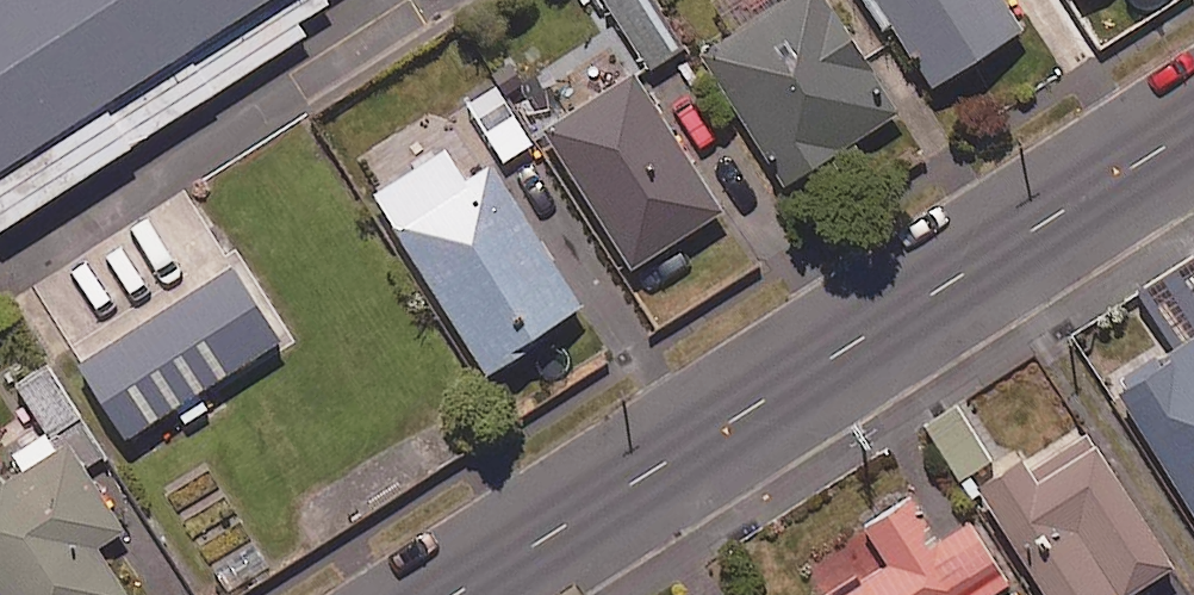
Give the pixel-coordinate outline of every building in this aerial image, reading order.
[(318,37),(308,22),(334,5),(331,0),(0,0),(0,235),(318,37)] [(657,0),(606,0),(646,62),(682,39),(657,0)] [(831,0),(769,0),(697,46),(782,180),(899,105),(831,0)] [(931,79),(1027,18),(1015,0),(881,0),(931,79)] [(725,204),(634,63),(540,124),(631,265),(725,204)] [(535,139),(494,77),(445,108),(477,156),(487,149),(492,156),(497,164),(535,139)] [(492,156),(394,218),(488,365),(501,357),(505,358),(511,357),(523,350),(526,346),(526,342),(541,332),(537,325),(580,298),(497,164),(492,156)] [(279,340),(231,266),(77,366),(124,439),(174,406),(184,422),(204,409),(195,395),(279,340)] [(1154,359),(1157,363),(1114,391),(1193,516),(1193,333),(1154,359)] [(1,594),(130,594),(132,594),(98,540),(124,524),(84,462),(100,452),(44,364),(18,381),(47,426),(14,447),(23,462),(3,474),(0,469),(0,593),(1,594)] [(1085,435),(1027,473),(1020,463),(976,491),(1044,594),(1127,594),(1171,566),(1085,435)] [(909,501),(777,594),(990,594),(1008,582),(967,524),(939,544),(909,501)]
